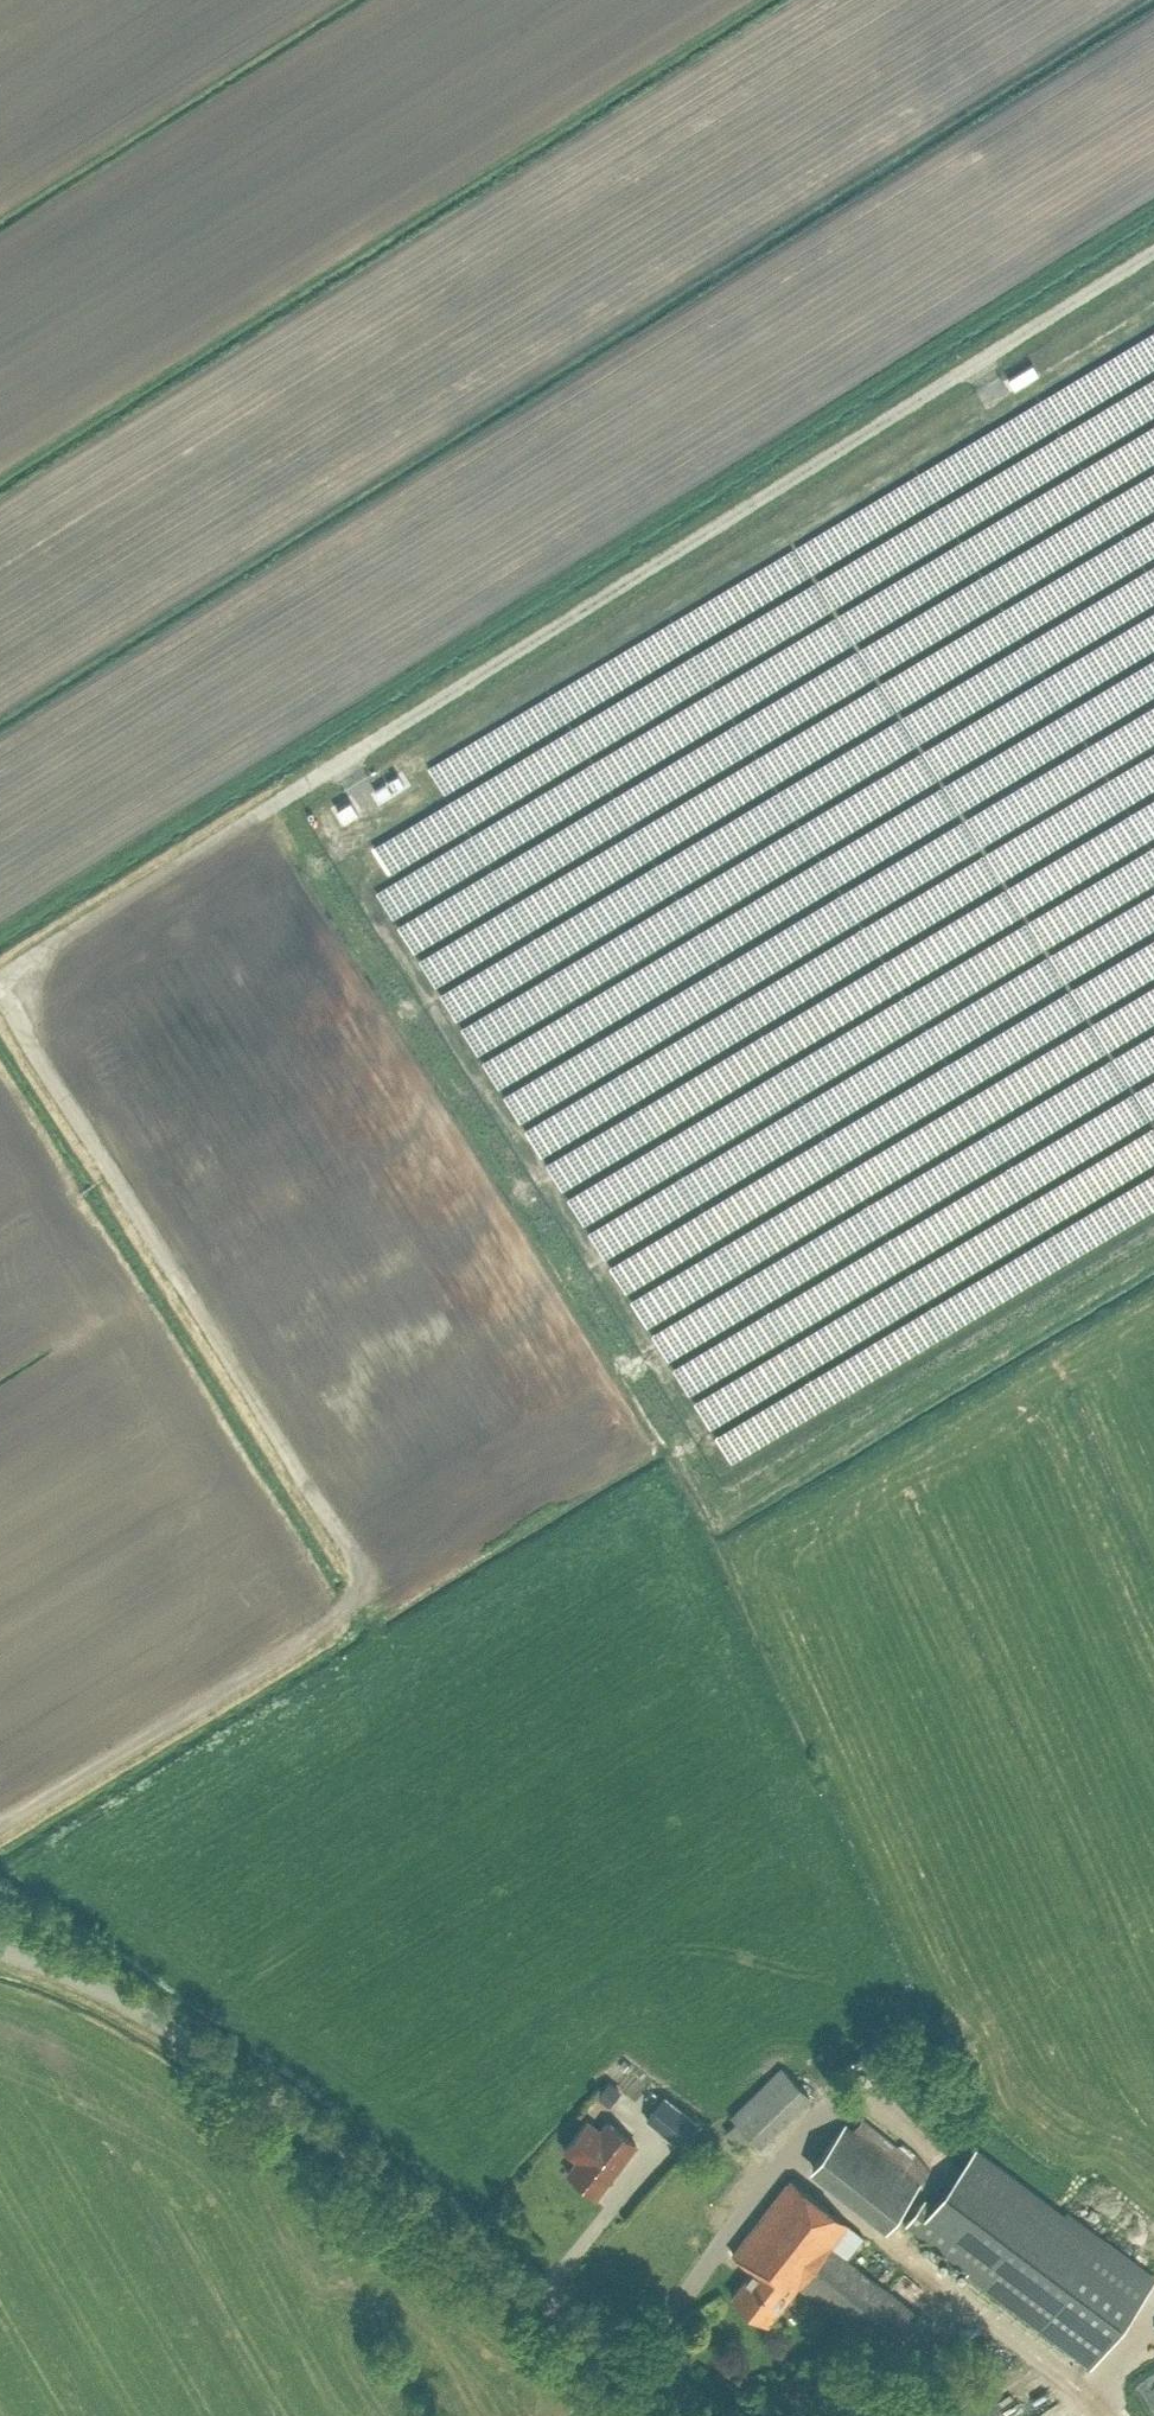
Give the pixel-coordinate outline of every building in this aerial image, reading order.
[(397,775),(375,789),(381,798),(402,784),(397,775)] [(781,2063),(729,2115),(761,2144),(811,2095),(781,2063)] [(664,2093),(647,2116),(680,2142),(698,2119),(664,2093)] [(567,2169),(598,2193),(637,2142),(606,2118),(598,2129),(586,2121),(567,2146),(578,2155),(567,2169)] [(884,2227),(921,2181),(852,2126),(844,2120),(808,2167),(884,2227)] [(1105,2246),(980,2148),(936,2205),(927,2198),(907,2222),(969,2270),(968,2271),(1090,2367),(1153,2285),(1153,2283),(1106,2245),(1105,2246)] [(913,2310),(846,2256),(863,2234),(789,2176),(730,2251),(750,2266),(729,2294),(768,2322),(798,2283),(882,2349),(913,2310)] [(999,2403),(986,2415),(1011,2415),(999,2403)]
